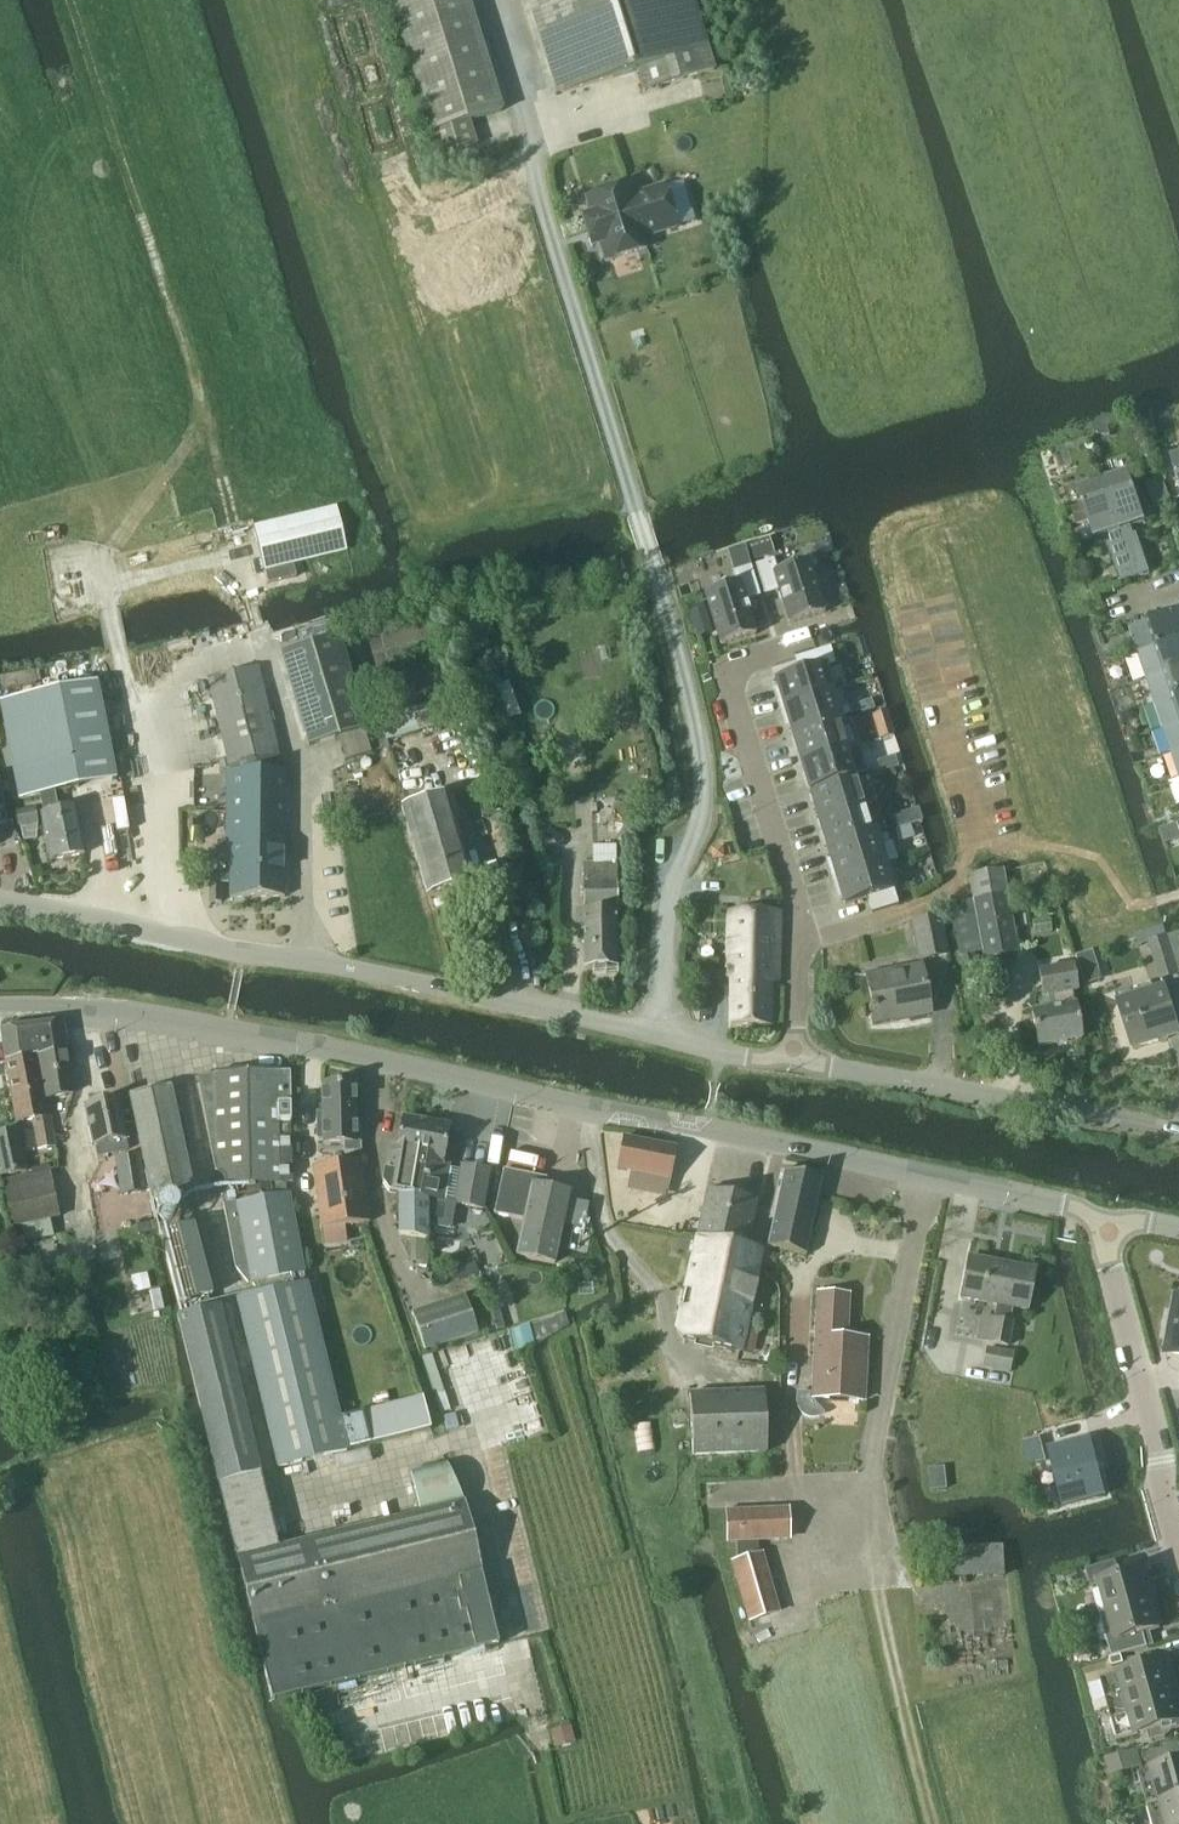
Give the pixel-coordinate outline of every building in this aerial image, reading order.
[(438,157),(476,145),(468,122),(501,111),(467,0),(390,0),(438,157)] [(562,95),(636,72),(639,84),(704,64),(685,0),(533,0),(562,95)] [(382,97),(367,101),(372,120),(388,115),(382,97)] [(627,186),(586,199),(591,215),(582,218),(591,248),(600,245),(605,262),(646,249),(643,238),(676,228),(663,187),(630,197),(627,186)] [(1170,457),(1178,485),(1178,454),(1170,457)] [(1102,480),(1135,577),(1148,573),(1136,536),(1133,537),(1130,528),(1145,523),(1127,471),(1102,480)] [(1171,506),(1162,478),(1146,483),(1155,511),(1171,506)] [(1122,582),(1135,577),(1102,480),(1077,488),(1083,507),(1089,523),(1094,540),(1109,535),(1112,544),(1109,545),(1122,582)] [(1083,507),(1074,510),(1080,527),(1089,523),(1083,507)] [(336,509),(256,528),(266,569),(346,550),(336,509)] [(762,543),(749,547),(754,562),(769,558),(764,542),(762,543)] [(744,547),(727,552),(733,573),(750,568),(744,547)] [(779,591),(789,625),(824,614),(808,562),(776,572),(773,561),(755,566),(764,596),(779,591)] [(704,593),(720,646),(755,635),(745,602),(760,597),(750,568),(733,573),(736,584),(704,593)] [(844,589),(833,592),(836,602),(847,598),(844,589)] [(705,608),(689,613),(697,638),(713,633),(705,608)] [(1139,654),(1178,641),(1178,613),(1131,629),(1139,654)] [(309,747),(366,729),(338,636),(280,654),(309,747)] [(1139,654),(1147,679),(1178,669),(1178,641),(1139,654)] [(829,649),(794,659),(799,674),(776,681),(780,694),(776,695),(780,709),(831,693),(823,668),(834,665),(829,649)] [(227,774),(225,865),(230,865),(284,865),(286,773),(282,773),(257,668),(207,681),(231,774),(227,774)] [(1147,679),(1155,704),(1178,696),(1178,669),(1147,679)] [(1126,675),(1116,678),(1118,683),(1127,680),(1126,675)] [(97,684),(2,702),(21,800),(38,797),(53,794),(116,782),(101,704),(97,684)] [(831,693),(780,709),(784,722),(788,721),(792,736),(851,718),(847,708),(836,711),(831,693)] [(1155,704),(1164,729),(1178,724),(1178,696),(1155,704)] [(446,700),(379,719),(385,740),(385,742),(387,741),(453,723),(446,700)] [(873,711),(870,701),(859,704),(861,713),(862,715),(873,711)] [(851,720),(793,738),(801,765),(859,747),(851,720)] [(890,723),(875,728),(879,740),(893,735),(895,735),(891,723),(890,723)] [(1164,729),(1172,754),(1178,751),(1178,724),(1164,729)] [(801,765),(810,791),(867,773),(859,747),(801,765)] [(894,757),(876,763),(878,770),(879,774),(896,768),(897,768),(894,757)] [(869,778),(811,796),(827,849),(885,831),(869,778)] [(53,794),(38,797),(41,815),(50,861),(83,855),(74,809),(57,812),(53,794)] [(426,895),(470,882),(446,796),(402,809),(426,895)] [(36,809),(15,813),(18,828),(39,824),(36,809)] [(905,813),(892,817),(895,828),(896,830),(898,829),(909,826),(905,813)] [(885,831),(827,849),(833,866),(828,867),(832,881),(883,865),(878,846),(889,843),(885,831)] [(592,863),(582,863),(583,909),(616,909),(616,863),(592,863)] [(230,885),(230,897),(284,898),(284,865),(230,865),(230,877),(224,877),(224,885),(230,885)] [(883,865),(832,881),(836,894),(841,893),(845,906),(868,898),(872,913),(897,906),(892,889),(891,890),(883,865)] [(1001,872),(968,879),(973,901),(1006,894),(1001,872)] [(222,902),(222,888),(210,888),(210,902),(222,902)] [(973,901),(949,906),(961,966),(975,963),(973,954),(982,952),(984,959),(1018,952),(1006,894),(973,901)] [(779,913),(728,912),(726,978),(729,978),(730,1024),(769,1024),(768,983),(777,984),(779,913)] [(584,929),(585,968),(617,967),(616,913),(579,913),(578,929),(584,929)] [(919,961),(947,956),(939,918),(911,924),(919,961)] [(1148,943),(1160,982),(1178,976),(1178,933),(1148,943)] [(1081,956),(1075,958),(1083,985),(1099,980),(1091,953),(1081,956)] [(1038,1047),(1080,1040),(1074,1006),(1072,1006),(1070,993),(1076,992),(1071,967),(1038,973),(1043,998),(1048,997),(1051,1010),(1032,1013),(1038,1047)] [(908,1018),(929,1014),(920,969),(867,979),(875,1023),(908,1016),(908,1018)] [(1119,1004),(1133,1050),(1178,1036),(1178,1035),(1165,989),(1153,993),(1150,985),(1133,990),(1136,999),(1119,1004)] [(38,1054),(45,1099),(74,1094),(63,1023),(1,1033),(5,1058),(38,1054)] [(53,1148),(45,1099),(38,1054),(5,1058),(15,1122),(33,1119),(38,1150),(53,1148)] [(277,1467),(350,1450),(343,1422),(339,1423),(309,1286),(307,1286),(284,1185),(292,1183),(290,1074),(278,1074),(278,1073),(216,1074),(216,1075),(198,1079),(218,1172),(237,1270),(247,1284),(251,1284),(262,1298),(240,1303),(262,1399),(277,1467)] [(317,1124),(317,1139),(323,1139),(323,1144),(343,1143),(343,1153),(360,1153),(360,1121),(355,1121),(354,1085),(322,1086),(323,1124),(317,1124)] [(152,1201),(192,1192),(170,1089),(129,1098),(149,1185),(144,1186),(147,1199),(152,1199),(152,1201)] [(94,1144),(95,1147),(97,1156),(126,1150),(115,1099),(86,1105),(91,1127),(87,1128),(91,1145),(94,1144)] [(414,1196),(426,1123),(403,1119),(398,1147),(389,1146),(381,1186),(388,1194),(398,1198),(399,1237),(427,1242),(427,1203),(428,1203),(428,1199),(414,1196)] [(428,1199),(428,1203),(444,1204),(450,1166),(443,1165),(449,1127),(426,1123),(414,1196),(428,1199)] [(26,1171),(20,1142),(14,1144),(11,1132),(0,1134),(0,1176),(26,1171)] [(617,1170),(670,1180),(675,1149),(623,1139),(617,1170)] [(138,1157),(116,1161),(121,1194),(144,1191),(138,1157)] [(322,1229),(369,1223),(361,1163),(313,1170),(322,1229)] [(482,1209),(489,1171),(461,1166),(454,1204),(482,1209)] [(554,1264),(569,1193),(533,1186),(535,1176),(503,1169),(494,1214),(523,1221),(516,1256),(554,1264)] [(50,1172),(2,1183),(12,1228),(21,1226),(49,1219),(60,1217),(50,1172)] [(778,1193),(818,1202),(822,1180),(782,1172),(778,1193)] [(706,1190),(696,1238),(744,1247),(756,1201),(706,1190)] [(806,1256),(818,1202),(778,1193),(766,1248),(806,1256)] [(179,1304),(211,1296),(193,1227),(161,1236),(179,1304)] [(696,1238),(675,1331),(682,1340),(739,1352),(761,1251),(747,1248),(744,1247),(696,1238)] [(961,1298),(1000,1306),(997,1320),(992,1319),(988,1343),(1007,1347),(1011,1323),(1007,1322),(1009,1308),(1026,1311),(1034,1271),(968,1258),(961,1298)] [(819,1416),(822,1414),(812,1403),(813,1398),(863,1401),(866,1341),(845,1338),(847,1296),(818,1294),(812,1395),(798,1395),(797,1402),(798,1406),(799,1410),(801,1413),(804,1416),(807,1417),(811,1418),(819,1416)] [(425,1351),(478,1333),(465,1296),(412,1314),(425,1351)] [(1176,1297),(1173,1316),(1169,1315),(1166,1334),(1169,1335),(1166,1354),(1178,1356),(1178,1297),(1176,1297)] [(219,1308),(177,1317),(238,1559),(278,1549),(219,1308)] [(1011,1353),(987,1349),(984,1367),(1008,1371),(1011,1353)] [(690,1395),(690,1399),(693,1456),(765,1453),(763,1392),(690,1395)] [(342,1419),(343,1422),(350,1450),(430,1430),(422,1398),(342,1419)] [(1091,1437),(1047,1449),(1062,1507),(1106,1495),(1091,1437)] [(1041,1439),(1027,1442),(1033,1464),(1047,1461),(1041,1439)] [(447,1465),(410,1474),(418,1512),(463,1501),(447,1465)] [(278,1550),(238,1559),(272,1701),(499,1646),(464,1504),(421,1515),(278,1550)] [(773,1510),(727,1512),(728,1543),(736,1542),(737,1562),(757,1556),(757,1541),(774,1541),(773,1510)] [(737,1562),(733,1564),(750,1621),(779,1612),(762,1554),(757,1556),(737,1562)] [(1116,1561),(1086,1569),(1091,1588),(1102,1585),(1109,1611),(1154,1599),(1150,1583),(1146,1584),(1143,1571),(1120,1577),(1116,1561)] [(1154,1599),(1109,1611),(1117,1640),(1159,1629),(1155,1616),(1159,1615),(1154,1599)] [(1076,1650),(1080,1667),(1107,1660),(1101,1643),(1076,1650)] [(1167,1661),(1165,1655),(1145,1660),(1144,1656),(1128,1661),(1131,1671),(1100,1679),(1117,1740),(1148,1732),(1150,1742),(1166,1738),(1165,1734),(1178,1730),(1178,1704),(1167,1661)] [(1138,1773),(1147,1805),(1178,1797),(1178,1745),(1144,1754),(1149,1771),(1138,1773)] [(1147,1805),(1152,1823),(1178,1823),(1178,1797),(1147,1805)]
